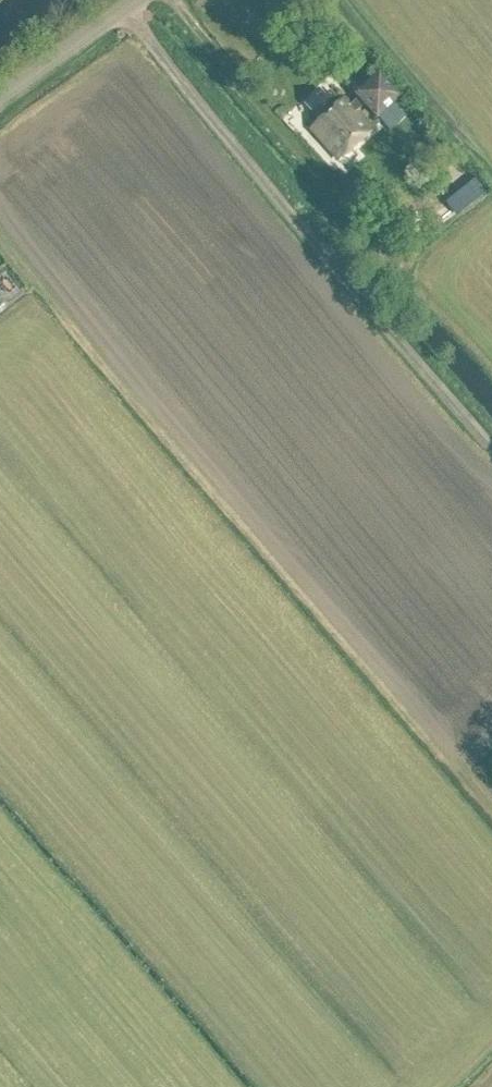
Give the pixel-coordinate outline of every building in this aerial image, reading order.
[(351,107),(345,100),(340,105),(330,93),(325,98),(321,93),(306,106),(321,122),(311,131),(339,162),(373,131),(357,113),(366,105),(378,119),(399,98),(380,77),(358,97),(360,99),(351,107)]
